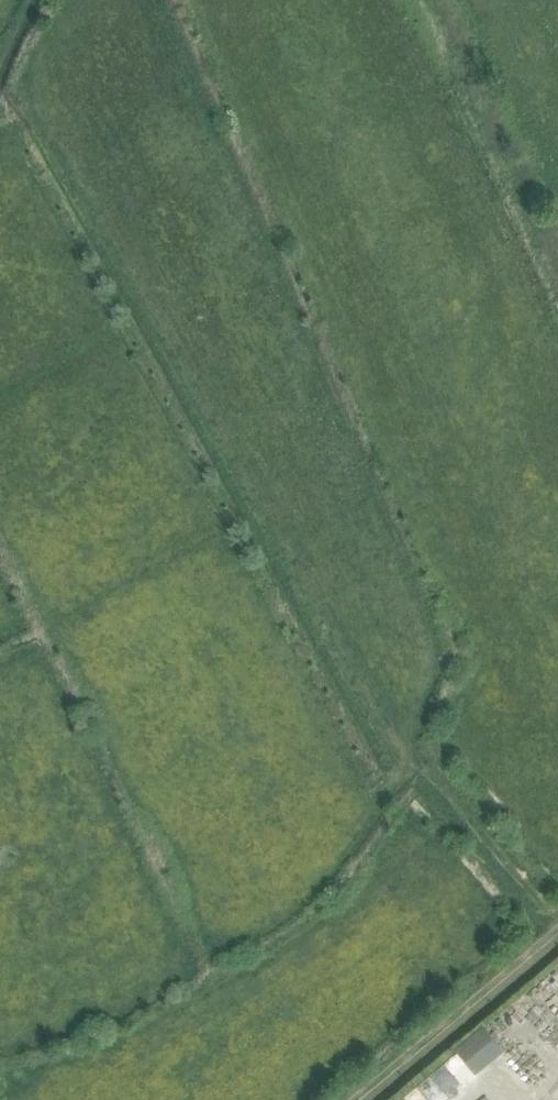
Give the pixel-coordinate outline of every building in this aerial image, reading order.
[(455,1051),(476,1076),(503,1052),(482,1028),(455,1051)]
